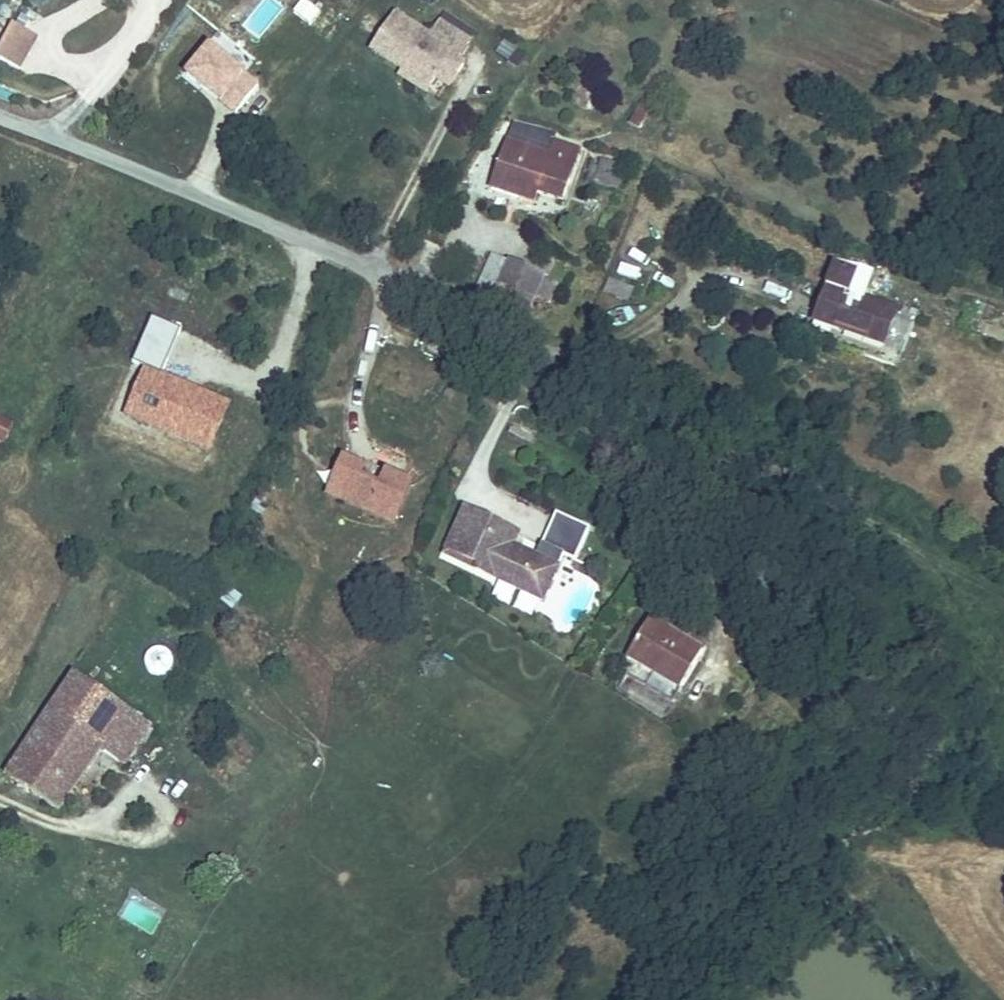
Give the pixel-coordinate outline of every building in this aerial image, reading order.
[(264,0),(243,0),(238,7),(263,22),(273,5),(264,0)] [(395,1),(371,36),(402,57),(404,55),(430,73),(435,66),(449,45),(456,49),(468,30),(439,10),(429,25),(395,1)] [(13,52),(30,19),(9,8),(0,24),(0,45),(13,52)] [(505,37),(495,51),(517,67),(527,54),(505,37)] [(235,114),(262,82),(211,38),(183,70),(235,114)] [(456,49),(449,45),(435,66),(448,75),(463,54),(456,49)] [(402,57),(399,63),(425,81),(430,73),(404,55),(402,57)] [(642,127),(652,105),(640,99),(630,121),(642,127)] [(518,101),(508,124),(551,140),(558,124),(560,117),(518,101)] [(539,177),(566,188),(587,133),(558,124),(551,140),(508,124),(490,170),(533,188),(539,177)] [(620,189),(622,161),(593,159),(592,187),(620,189)] [(484,239),(472,276),(489,281),(500,244),(484,239)] [(524,292),(536,255),(500,244),(489,281),(524,292)] [(855,265),(827,252),(798,321),(865,349),(885,303),(847,286),(855,265)] [(615,277),(636,282),(639,269),(618,264),(615,277)] [(628,306),(633,287),(607,280),(602,299),(628,306)] [(15,423),(0,415),(0,443),(3,445),(15,423)] [(340,455),(324,496),(396,524),(414,477),(385,465),(382,472),(340,455)] [(532,531),(491,505),(468,541),(488,554),(485,559),(548,600),(567,570),(524,543),(532,531)] [(567,516),(560,528),(592,546),(599,533),(567,516)] [(592,546),(560,528),(550,543),(582,561),(592,546)] [(535,614),(539,599),(519,593),(514,608),(535,614)] [(616,659),(668,691),(695,646),(643,614),(616,659)] [(171,649),(146,648),(145,672),(169,674),(171,649)] [(73,668),(62,683),(131,739),(144,722),(73,668)] [(62,683),(44,708),(94,749),(112,765),(131,739),(62,683)] [(94,749),(44,708),(1,767),(49,808),(94,749)]
